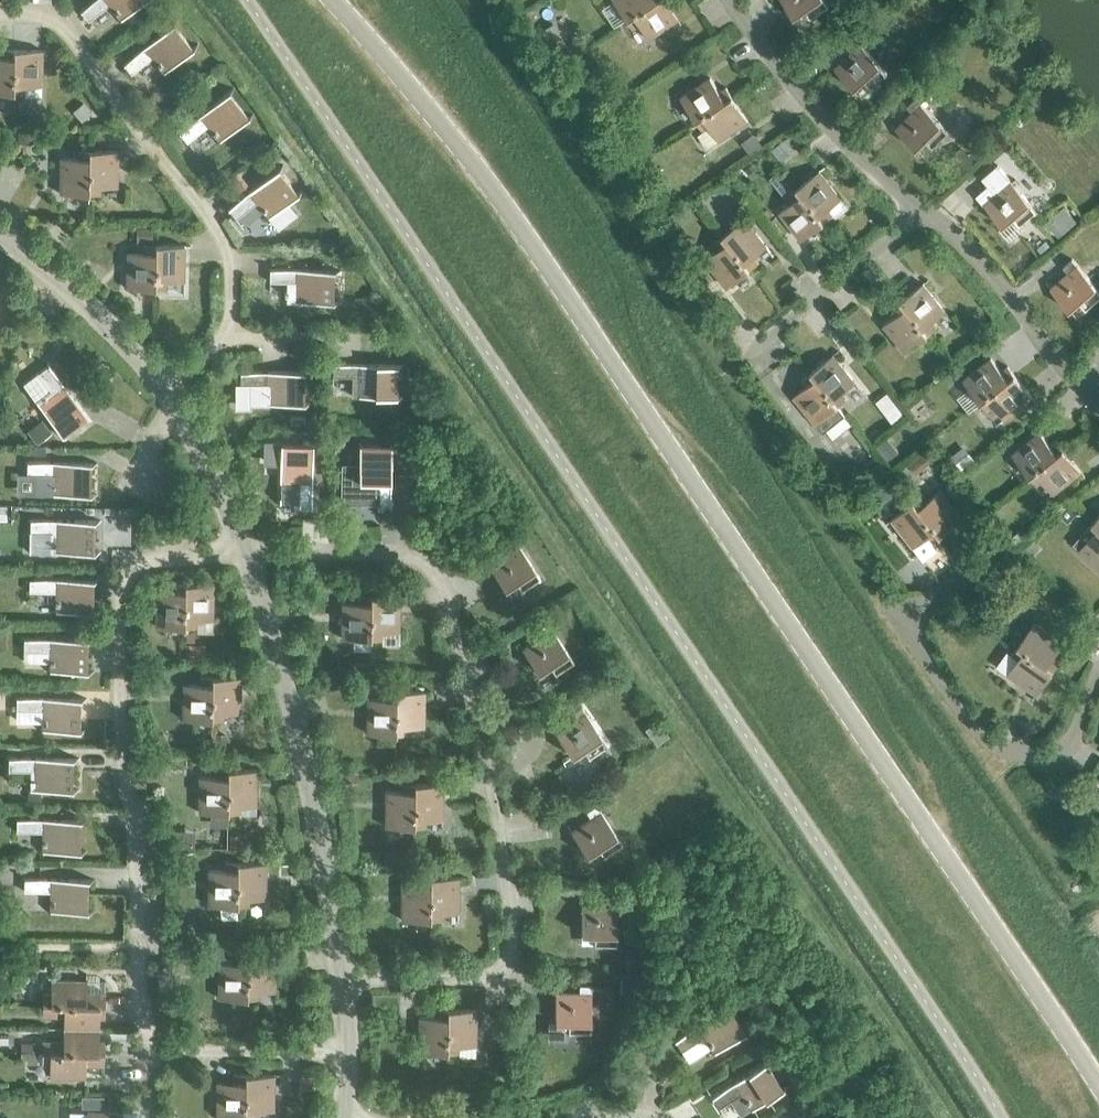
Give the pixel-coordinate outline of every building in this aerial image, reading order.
[(127,14),(144,0),(92,0),(80,10),(88,21),(108,4),(121,19),(127,14)] [(653,0),(612,0),(624,19),(653,0)] [(624,19),(631,29),(638,24),(647,38),(677,18),(664,0),(653,0),(624,19)] [(811,17),(829,4),(826,0),(782,0),(794,16),(805,9),(811,17)] [(151,57),(164,72),(193,48),(172,23),(122,63),(131,73),(151,57)] [(549,45),(559,60),(571,52),(561,37),(549,45)] [(864,79),(870,87),(887,72),(855,37),(846,45),(852,51),(834,67),(854,88),(864,79)] [(13,49),(2,49),(2,57),(0,57),(0,92),(13,93),(13,49)] [(13,49),(13,93),(24,93),(25,85),(41,85),(42,49),(13,49)] [(696,120),(732,96),(726,86),(719,90),(710,76),(680,96),(696,120)] [(207,125),(219,140),(248,116),(228,91),(178,132),(186,142),(207,125)] [(732,96),(696,120),(702,130),(698,133),(707,147),(748,119),(732,96)] [(925,139),(932,146),(948,130),(915,97),(907,105),(912,111),(895,128),(916,148),(925,139)] [(16,129),(17,143),(35,143),(35,129),(16,129)] [(88,193),(89,150),(77,149),(77,157),(60,157),(59,193),(88,193)] [(89,150),(88,193),(99,194),(100,186),(116,186),(117,150),(89,150)] [(989,186),(980,193),(980,198),(984,203),(1003,225),(999,228),(1009,239),(1022,227),(1019,224),(1036,210),(997,164),(981,177),(989,186)] [(236,201),(227,208),(228,208),(228,209),(233,215),(236,218),(256,202),(268,217),(277,228),(294,214),(285,203),(297,193),(277,168),(236,201)] [(238,191),(248,184),(237,170),(227,177),(238,191)] [(796,187),(824,221),(833,214),(828,208),(841,198),(819,170),(796,187)] [(801,239),(824,221),(796,187),(787,194),(792,201),(779,211),(801,239)] [(676,212),(665,220),(673,231),(684,223),(676,212)] [(722,235),(749,269),(758,262),(753,256),(767,245),(744,217),(722,235)] [(727,287),(749,269),(722,235),(713,242),(718,248),(705,259),(727,287)] [(143,252),(126,252),(126,288),(138,288),(138,303),(154,304),(154,288),(155,245),(143,244),(143,252)] [(155,245),(154,288),(166,288),(166,280),(183,281),(183,245),(155,245)] [(1086,308),(1098,297),(1098,289),(1072,258),(1063,266),(1068,272),(1050,287),(1069,309),(1079,301),(1086,308)] [(286,282),(286,301),(332,302),(333,269),(269,268),(269,281),(286,282)] [(900,300),(928,334),(937,327),(932,321),(945,310),(923,282),(900,300)] [(363,300),(362,317),(375,318),(376,301),(363,300)] [(905,352),(928,334),(900,300),(891,307),(896,313),(883,324),(905,352)] [(811,371),(838,405),(847,398),(842,392),(855,381),(833,354),(811,371)] [(980,401),(1015,374),(1007,365),(1001,370),(991,357),(963,379),(980,401)] [(358,396),(395,397),(396,365),(332,363),(332,376),(358,377),(358,396)] [(23,384),(61,435),(87,415),(48,364),(23,384)] [(304,371),(240,371),(240,384),(249,384),(249,403),(267,403),(267,404),(304,403),(304,371)] [(815,423),(838,405),(811,371),(801,379),(806,385),(793,395),(815,423)] [(1015,374),(980,401),(988,410),(994,405),(1004,419),(1032,396),(1015,374)] [(1029,475),(1063,448),(1056,439),(1050,444),(1039,431),(1011,453),(1029,475)] [(280,441),(263,440),(263,459),(280,459),(279,481),(279,501),(298,501),(298,507),(311,508),(312,444),(280,443),(280,441)] [(358,477),(341,476),(340,503),(377,503),(377,509),(390,509),(391,445),(358,445),(358,477)] [(1063,448),(1029,475),(1036,484),(1043,479),(1053,493),(1081,470),(1063,448)] [(90,462),(27,461),(26,474),(35,474),(35,494),(52,494),(90,494),(90,462)] [(913,501),(940,535),(963,517),(941,489),(927,500),(923,493),(913,501)] [(913,501),(891,518),(913,546),(923,559),(936,549),(931,542),(940,535),(913,501)] [(51,552),(93,552),(94,520),(30,519),(30,532),(52,532),(51,552)] [(1092,522),(1084,530),(1090,536),(1079,548),(1098,566),(1098,528),(1092,522)] [(515,581),(521,589),(539,577),(513,538),(503,544),(508,551),(488,564),(504,588),(515,581)] [(55,611),(92,611),(93,579),(29,578),(29,591),(55,592),(55,611)] [(184,627),(185,583),(173,583),(173,591),(156,590),(155,626),(184,627)] [(185,583),(184,627),(196,627),(196,619),(212,619),(213,583),(185,583)] [(370,638),(370,595),(359,595),(359,602),(342,602),(341,638),(370,638)] [(370,595),(370,638),(381,639),(381,631),(398,631),(399,595),(370,595)] [(549,665),(554,673),(573,661),(547,622),(537,628),(541,635),(521,648),(538,672),(549,665)] [(1017,645),(1053,670),(1060,661),(1053,656),(1063,643),(1034,622),(1017,645)] [(49,671),(87,671),(87,639),(23,638),(23,651),(49,651),(49,671)] [(1036,693),(1053,670),(1017,645),(1011,654),(1017,659),(1007,672),(1036,693)] [(211,720),(211,676),(200,676),(200,684),(183,683),(182,719),(211,720)] [(211,676),(211,720),(222,720),(222,712),(239,712),(240,676),(211,676)] [(395,734),(395,690),(384,690),(384,698),(367,697),(366,733),(395,734)] [(395,690),(395,734),(406,734),(406,726),(423,726),(424,690),(395,690)] [(42,730),(79,730),(80,698),(16,697),(16,710),(42,710),(42,730)] [(582,748),(588,757),(606,744),(580,705),(570,712),(575,718),(555,732),(571,756),(582,748)] [(30,790),(72,790),(72,757),(8,757),(8,770),(30,770),(30,790)] [(227,813),(227,769),(216,769),(216,777),(199,776),(198,812),(227,813)] [(227,769),(227,813),(238,813),(239,805),(255,805),(256,769),(227,769)] [(413,827),(414,783),(402,783),(402,791),(385,790),(385,826),(413,827)] [(414,783),(413,827),(425,827),(425,819),(442,819),(442,784),(414,783)] [(597,847),(603,856),(622,843),(595,804),(586,811),(590,817),(570,831),(587,855),(597,847)] [(42,851),(79,852),(80,819),(16,818),(16,831),(42,831),(42,851)] [(236,905),(237,862),(225,862),(225,870),(208,869),(208,905),(236,905)] [(237,862),(236,905),(248,906),(248,898),(265,898),(265,862),(237,862)] [(429,919),(430,876),(418,876),(418,884),(401,883),(401,919),(429,919)] [(430,876),(429,919),(441,920),(441,912),(457,912),(458,876),(430,876)] [(49,911),(87,911),(88,879),(24,877),(23,891),(50,891),(49,911)] [(593,944),(616,944),(616,897),(605,897),(604,905),(581,904),(580,933),(593,934),(593,944)] [(246,998),(247,954),(235,954),(235,962),(218,962),(218,998),(246,998)] [(247,954),(246,998),(258,998),(258,990),(275,991),(275,955),(247,954)] [(42,1004),(104,1005),(104,993),(86,992),(86,980),(50,980),(50,993),(42,993),(42,1004)] [(567,1031),(590,1032),(591,985),(579,984),(579,992),(571,992),(555,992),(554,1021),(568,1021),(567,1031)] [(104,1017),(104,1005),(42,1004),(42,1015),(63,1015),(63,1028),(99,1029),(99,1017),(104,1017)] [(703,1036),(714,1052),(745,1032),(727,1004),(674,1039),(681,1050),(703,1036)] [(446,1052),(447,1009),(435,1008),(435,1016),(418,1016),(418,1052),(446,1052)] [(447,1009),(446,1052),(458,1052),(458,1044),(475,1045),(475,1009),(447,1009)] [(98,1040),(99,1029),(63,1028),(63,1041),(42,1041),(41,1052),(103,1052),(104,1040),(98,1040)] [(103,1064),(103,1052),(41,1052),(41,1063),(49,1063),(49,1076),(84,1077),(85,1064),(103,1064)] [(740,1093),(751,1109),(782,1089),(764,1061),(711,1096),(718,1107),(740,1093)] [(244,1117),(245,1074),(233,1073),(233,1081),(216,1081),(216,1117),(244,1117)] [(245,1074),(244,1117),(256,1117),(256,1109),(273,1110),(273,1074),(245,1074)]
